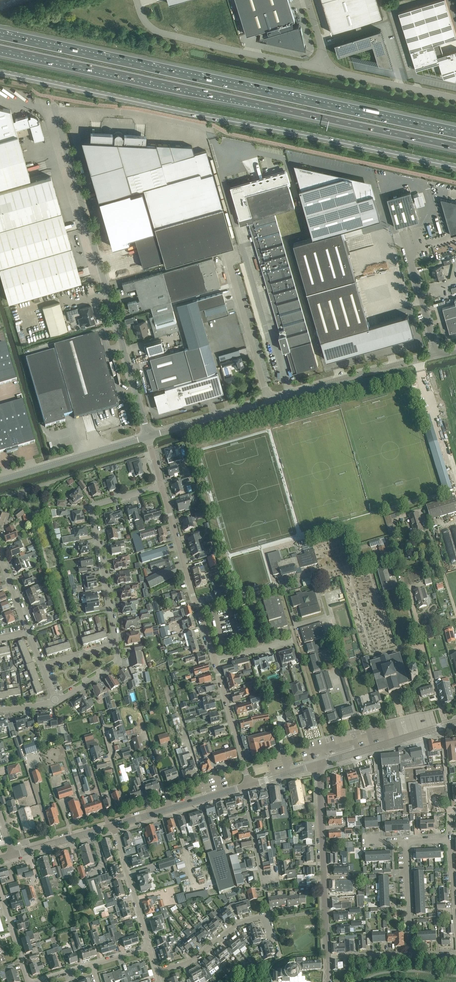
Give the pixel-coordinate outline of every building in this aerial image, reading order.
[(247,34),(268,28),(292,20),(295,19),(289,0),(236,0),(247,34)] [(331,29),(331,30),(332,32),(383,17),(378,0),(322,0),(331,29)] [(411,51),(416,69),(439,62),(443,75),(455,78),(455,50),(437,56),(434,44),(455,37),(455,34),(445,0),(437,0),(398,12),(411,51)] [(293,25),(292,20),(268,28),(269,32),(265,34),(272,36),(279,39),(279,41),(282,41),(282,42),(282,40),(285,40),(292,42),(299,42),(304,42),(301,26),(299,27),(299,25),(299,24),(293,25)] [(338,55),(372,44),(378,63),(392,66),(380,29),(335,43),(338,55)] [(18,137),(16,128),(13,120),(10,110),(0,108),(0,142),(18,137)] [(15,120),(13,120),(16,128),(38,123),(37,120),(38,119),(38,118),(37,117),(35,116),(34,116),(33,115),(32,115),(30,115),(30,117),(28,117),(27,116),(15,119),(15,120)] [(38,123),(16,128),(18,137),(30,133),(32,141),(34,140),(34,141),(44,138),(39,122),(38,123)] [(90,140),(81,140),(81,141),(90,171),(90,172),(98,199),(105,197),(110,196),(131,189),(131,191),(132,192),(143,189),(201,173),(202,177),(212,174),(206,150),(195,153),(194,153),(192,146),(192,145),(170,144),(169,144),(156,143),(145,143),(135,142),(135,135),(124,135),(124,136),(122,136),(122,135),(121,134),(121,133),(120,133),(119,132),(117,132),(116,132),(115,133),(115,134),(114,135),(114,136),(112,136),(112,134),(101,134),(101,140),(90,140)] [(0,142),(0,186),(30,177),(18,137),(0,142)] [(295,207),(284,166),(283,165),(259,172),(262,182),(251,184),(250,181),(231,186),(236,207),(235,208),(240,225),(249,223),(273,306),(264,309),(276,352),(290,348),(297,371),(293,372),(293,373),(318,365),(309,336),(281,238),(307,231),(299,205),(295,207)] [(302,167),(296,166),(298,171),(302,188),(301,188),(300,189),(299,189),(307,215),(313,237),(342,229),(380,218),(374,197),(374,194),(373,194),(358,198),(353,180),(352,178),(331,174),(329,173),(324,172),(322,172),(309,169),(304,168),(302,167)] [(212,174),(202,177),(201,173),(143,189),(154,227),(222,208),(212,174)] [(59,206),(51,176),(0,191),(0,223),(59,206)] [(104,199),(99,201),(111,243),(112,247),(129,242),(128,240),(128,238),(133,236),(144,233),(145,235),(151,234),(150,231),(153,230),(142,191),(130,194),(129,192),(110,197),(110,196),(105,197),(105,198),(105,199),(104,199)] [(394,196),(387,198),(396,227),(402,225),(410,223),(419,220),(410,192),(402,194),(394,196)] [(422,193),(414,195),(417,205),(425,202),(422,193)] [(441,199),(451,235),(455,233),(455,202),(441,199)] [(70,243),(59,206),(0,223),(0,264),(70,243)] [(156,236),(163,261),(164,266),(206,254),(233,246),(222,208),(154,227),(155,232),(156,235),(156,236)] [(311,238),(294,243),(321,339),(370,325),(369,321),(368,321),(342,229),(311,238)] [(143,267),(163,261),(156,236),(156,235),(155,232),(151,234),(145,235),(134,238),(135,242),(143,267)] [(70,243),(0,264),(0,272),(8,301),(81,280),(70,243)] [(198,261),(206,290),(221,286),(217,275),(216,269),(215,269),(212,257),(198,261)] [(198,261),(161,272),(170,301),(178,299),(206,290),(198,261)] [(434,273),(436,280),(444,277),(442,271),(441,272),(440,266),(441,266),(431,268),(433,273),(434,273)] [(142,309),(150,306),(170,301),(161,272),(122,283),(124,291),(136,288),(139,300),(140,305),(142,309)] [(222,292),(196,299),(199,309),(203,322),(229,315),(225,302),(225,301),(222,292)] [(177,305),(189,348),(208,342),(199,309),(196,299),(177,305)] [(455,299),(455,304),(443,308),(450,332),(455,330),(455,299)] [(138,305),(140,305),(139,300),(136,301),(136,300),(128,302),(130,310),(138,308),(138,305)] [(173,311),(170,301),(150,306),(153,316),(173,311)] [(51,335),(64,331),(69,330),(67,322),(65,323),(60,302),(43,307),(51,335)] [(85,325),(90,323),(95,322),(92,314),(93,314),(91,306),(81,309),(83,318),(78,319),(80,326),(85,324),(85,325)] [(173,311),(153,316),(149,317),(155,337),(169,333),(178,330),(173,311)] [(370,325),(321,339),(325,353),(326,357),(327,360),(334,358),(363,350),(414,335),(409,317),(408,315),(392,319),(370,325)] [(144,322),(143,319),(136,321),(137,324),(134,325),(136,332),(137,332),(138,336),(142,335),(143,335),(147,333),(145,325),(146,324),(145,321),(144,322)] [(170,338),(150,344),(152,353),(182,344),(178,330),(169,333),(170,338)] [(54,346),(73,414),(75,419),(118,406),(114,392),(115,391),(113,381),(111,382),(104,358),(106,358),(103,348),(101,348),(97,334),(54,346)] [(213,357),(208,342),(189,348),(197,377),(217,371),(213,357)] [(11,362),(6,343),(0,345),(0,365),(11,362)] [(379,355),(376,356),(376,358),(387,356),(386,352),(384,353),(383,345),(380,345),(381,352),(379,352),(379,355)] [(217,371),(197,377),(196,378),(187,348),(150,358),(152,367),(146,369),(152,390),(164,387),(165,390),(153,394),(158,408),(159,408),(161,409),(161,410),(185,404),(185,403),(187,403),(223,393),(219,377),(217,371)] [(239,349),(218,355),(220,360),(232,357),(240,354),(239,349)] [(64,417),(68,415),(72,414),(55,355),(42,358),(40,354),(25,358),(45,427),(65,421),(64,417)] [(233,360),(221,363),(222,367),(234,363),(234,364),(235,364),(236,368),(243,366),(241,357),(233,360)] [(0,365),(0,367),(5,384),(16,380),(11,362),(0,365)] [(11,404),(16,423),(28,419),(22,401),(11,404)] [(0,407),(0,409),(5,426),(16,423),(11,404),(0,407)] [(35,443),(28,419),(16,423),(23,446),(35,443)] [(17,448),(23,446),(16,423),(5,426),(12,452),(17,450),(17,448)] [(6,451),(7,453),(12,452),(5,426),(0,427),(0,453),(6,451)] [(430,444),(441,492),(450,490),(439,442),(430,444)] [(181,460),(180,455),(179,456),(177,447),(166,450),(165,452),(167,459),(168,464),(181,460)] [(135,464),(134,460),(127,462),(128,467),(130,466),(132,473),(133,472),(135,477),(138,476),(138,477),(139,478),(140,479),(141,479),(142,479),(142,478),(143,478),(143,477),(143,476),(141,467),(142,467),(141,463),(135,464)] [(170,477),(174,476),(174,475),(178,473),(176,468),(181,467),(179,462),(172,464),(173,467),(167,469),(169,476),(170,476),(170,477)] [(114,485),(117,484),(115,476),(108,478),(109,481),(103,483),(105,488),(108,487),(109,492),(115,490),(114,485)] [(187,477),(181,479),(174,481),(175,485),(171,486),(173,489),(174,489),(176,495),(183,493),(182,489),(184,489),(184,488),(185,487),(185,486),(184,485),(183,484),(182,484),(181,485),(181,483),(188,481),(187,477)] [(81,481),(78,483),(83,490),(86,488),(81,481)] [(90,488),(88,488),(89,492),(91,492),(93,497),(100,495),(100,493),(101,493),(100,490),(99,490),(97,485),(90,487),(90,488)] [(72,499),(69,501),(72,505),(75,505),(79,502),(78,501),(83,498),(80,494),(82,493),(79,489),(72,494),(73,495),(70,497),(72,499)] [(179,512),(184,510),(185,510),(185,511),(190,510),(189,505),(190,504),(189,499),(191,499),(189,494),(179,497),(181,501),(176,503),(179,512)] [(435,519),(455,512),(455,500),(455,497),(426,505),(431,520),(435,519)] [(143,523),(143,522),(141,517),(138,518),(137,514),(135,506),(131,507),(131,506),(128,507),(127,508),(126,509),(130,521),(133,520),(134,522),(135,522),(136,525),(143,523)] [(145,523),(157,519),(162,518),(159,509),(152,512),(151,509),(148,510),(148,509),(147,509),(147,510),(142,511),(145,523)] [(18,519),(24,514),(21,510),(14,515),(18,519)] [(82,516),(81,512),(73,513),(73,514),(67,515),(66,511),(59,512),(60,516),(66,515),(66,518),(69,518),(72,523),(74,523),(84,521),(83,516),(82,516)] [(107,526),(111,525),(115,524),(114,519),(123,517),(121,512),(113,514),(113,513),(105,514),(105,518),(106,518),(107,521),(106,522),(107,526)] [(5,513),(4,515),(0,513),(0,527),(1,525),(2,525),(5,520),(6,521),(9,514),(5,513)] [(423,531),(418,513),(409,515),(414,533),(423,531)] [(387,527),(390,527),(393,526),(391,519),(390,516),(385,518),(387,527)] [(184,531),(189,529),(193,528),(192,523),(195,522),(194,518),(183,521),(184,525),(183,526),(184,531)] [(113,530),(108,531),(108,534),(109,536),(109,540),(114,539),(118,539),(117,538),(117,533),(120,532),(120,529),(124,529),(123,526),(117,527),(118,530),(116,530),(113,530)] [(6,542),(11,540),(12,541),(14,540),(14,538),(17,537),(17,538),(18,537),(15,530),(14,530),(13,527),(7,529),(8,533),(4,535),(3,535),(6,542)] [(79,537),(87,536),(85,527),(74,529),(75,535),(62,538),(63,544),(80,541),(79,537)] [(160,543),(161,543),(166,541),(165,537),(167,536),(165,528),(155,531),(154,529),(139,534),(141,540),(159,535),(160,538),(159,538),(160,543)] [(138,532),(131,534),(133,542),(141,540),(139,534),(138,532)] [(188,543),(189,548),(199,545),(197,540),(201,539),(199,532),(191,534),(192,538),(188,540),(189,543),(188,543)] [(268,548),(274,546),(271,536),(265,537),(268,548)] [(369,542),(370,547),(380,544),(379,539),(369,542)] [(12,557),(14,556),(15,556),(16,556),(17,555),(17,554),(20,553),(19,550),(23,548),(20,541),(14,543),(15,547),(9,549),(12,557)] [(112,555),(117,554),(121,553),(120,548),(124,547),(123,542),(115,543),(115,547),(110,547),(112,555)] [(77,545),(78,551),(80,551),(81,554),(85,553),(90,552),(89,546),(86,546),(85,544),(86,544),(86,543),(84,544),(81,544),(77,545)] [(199,545),(189,548),(191,553),(192,553),(193,556),(197,555),(198,559),(206,557),(204,550),(200,551),(199,545)] [(383,560),(388,558),(385,546),(379,547),(383,560)] [(142,562),(164,556),(169,554),(166,547),(140,555),(142,562)] [(300,557),(298,557),(301,567),(300,568),(318,563),(314,550),(304,552),(305,554),(300,556),(300,557)] [(301,567),(298,557),(297,556),(297,554),(292,556),(292,558),(281,561),(279,552),(268,555),(270,564),(273,576),(275,578),(282,576),(286,575),(297,572),(296,569),(300,568),(301,567)] [(19,561),(14,563),(18,572),(25,569),(29,568),(27,562),(26,563),(25,561),(26,561),(29,560),(28,558),(32,557),(31,553),(27,555),(20,557),(18,558),(19,561)] [(115,570),(119,569),(126,568),(125,562),(130,561),(129,555),(118,557),(119,561),(113,562),(115,570)] [(216,566),(213,557),(207,559),(209,568),(216,566)] [(79,573),(82,572),(86,571),(86,567),(93,566),(91,558),(80,560),(81,568),(78,568),(79,573)] [(150,588),(172,577),(177,575),(173,567),(170,558),(165,560),(163,560),(149,565),(151,570),(164,566),(165,568),(167,567),(168,569),(146,580),(150,588)] [(195,568),(192,569),(196,587),(207,585),(206,580),(204,574),(205,573),(203,567),(202,567),(201,563),(194,565),(195,568)] [(395,576),(394,571),(392,566),(377,570),(384,592),(393,589),(390,578),(395,576)] [(130,581),(130,578),(130,577),(129,570),(126,571),(121,572),(121,576),(116,577),(117,584),(122,584),(126,583),(130,582),(130,581)] [(25,587),(29,585),(34,583),(31,576),(31,577),(30,572),(24,574),(25,578),(26,577),(26,579),(22,580),(25,587)] [(86,583),(95,581),(94,575),(88,576),(88,573),(83,574),(82,574),(83,580),(86,580),(86,583)] [(320,581),(323,581),(321,575),(319,576),(303,580),(304,586),(320,582),(320,581)] [(84,583),(84,587),(85,592),(86,592),(91,591),(91,588),(96,587),(95,581),(86,583),(84,583)] [(120,598),(121,598),(121,599),(131,597),(130,594),(134,593),(134,590),(138,589),(140,588),(139,584),(138,584),(131,585),(131,589),(129,589),(120,591),(120,595),(119,596),(120,598)] [(28,599),(37,596),(35,592),(40,590),(37,585),(29,588),(31,591),(26,593),(28,599)] [(414,590),(416,597),(415,597),(416,601),(417,601),(419,608),(426,606),(425,604),(427,603),(426,602),(425,599),(428,598),(424,588),(422,588),(414,590)] [(183,593),(178,595),(177,591),(171,593),(171,594),(165,595),(165,598),(172,596),(172,599),(177,598),(178,603),(186,601),(183,593)] [(302,618),(307,616),(321,612),(315,591),(307,593),(307,592),(304,593),(302,593),(302,594),(291,598),(294,607),(298,606),(302,618)] [(86,599),(86,603),(97,601),(97,600),(98,600),(99,599),(98,597),(97,596),(96,595),(91,596),(90,592),(82,594),(84,600),(86,599)] [(37,607),(45,603),(42,598),(38,600),(37,596),(28,599),(31,606),(36,604),(37,607)] [(262,601),(271,631),(287,626),(279,597),(275,598),(275,597),(262,601)] [(137,599),(128,601),(129,604),(121,605),(123,614),(125,614),(126,614),(129,614),(130,613),(133,612),(131,606),(138,604),(137,599)] [(98,602),(97,601),(86,603),(87,607),(85,607),(86,613),(94,612),(93,608),(99,607),(98,606),(99,606),(100,605),(99,603),(98,602)] [(0,605),(0,609),(2,609),(3,612),(2,612),(1,613),(2,615),(11,612),(7,603),(0,605)] [(36,618),(44,614),(43,611),(47,609),(45,603),(37,607),(38,609),(33,611),(36,618)] [(186,616),(187,616),(192,615),(190,607),(180,610),(181,614),(185,612),(186,616)] [(11,612),(2,615),(0,616),(0,620),(5,618),(8,624),(15,622),(11,612)] [(162,612),(156,614),(159,625),(165,624),(162,612)] [(46,618),(44,614),(36,618),(38,624),(43,622),(44,625),(52,622),(50,617),(46,618)] [(135,618),(124,620),(125,629),(126,629),(127,629),(129,629),(130,628),(137,627),(136,622),(139,621),(139,617),(135,618)] [(181,620),(175,621),(175,622),(177,627),(182,625),(187,624),(188,629),(195,627),(193,619),(186,621),(181,622),(181,620)] [(326,637),(324,629),(322,622),(300,629),(304,643),(326,637)] [(449,627),(449,625),(444,626),(448,643),(455,641),(451,626),(449,627)] [(168,627),(159,630),(162,639),(171,636),(168,627)] [(98,629),(99,632),(101,641),(101,640),(105,639),(105,640),(107,639),(105,630),(101,631),(100,628),(98,629)] [(91,629),(92,631),(95,642),(99,641),(99,642),(101,641),(99,632),(95,633),(94,630),(93,629),(91,629)] [(95,642),(92,631),(89,631),(90,634),(86,636),(89,644),(91,644),(91,643),(95,642)] [(89,644),(86,636),(86,632),(83,633),(84,636),(80,637),(83,646),(86,646),(85,645),(89,644)] [(126,635),(128,644),(140,642),(138,633),(126,635)] [(61,640),(62,643),(65,652),(65,651),(68,650),(69,651),(71,650),(68,641),(65,642),(64,639),(61,640)] [(15,651),(18,649),(26,646),(24,643),(25,643),(24,640),(16,644),(17,647),(14,649),(15,651)] [(54,645),(50,646),(53,655),(55,655),(55,654),(59,653),(55,642),(55,640),(53,640),(53,642),(54,645)] [(55,642),(59,653),(62,652),(63,652),(65,652),(62,643),(59,644),(58,641),(55,642)] [(328,672),(324,673),(322,673),(321,671),(323,670),(318,653),(321,652),(318,644),(316,645),(315,642),(305,645),(308,653),(310,653),(310,656),(308,656),(313,673),(315,673),(316,675),(314,676),(319,693),(321,692),(322,695),(320,696),(325,713),(327,712),(328,715),(326,715),(328,724),(338,721),(342,719),(342,720),(356,716),(353,707),(339,711),(340,712),(336,713),(335,712),(329,693),(328,693),(327,690),(333,689),(328,672)] [(50,646),(49,643),(47,644),(48,647),(45,648),(44,647),(47,657),(49,656),(53,655),(50,646)] [(199,651),(197,644),(191,646),(187,647),(184,648),(185,650),(188,649),(191,648),(192,653),(199,651)] [(26,646),(18,649),(19,653),(16,654),(17,656),(20,655),(28,652),(27,649),(27,648),(26,646)] [(286,652),(289,663),(291,662),(292,664),(293,665),(294,665),(296,664),(293,654),(294,654),(293,651),(292,650),(286,652)] [(28,652),(20,655),(22,659),(18,660),(19,662),(22,661),(30,658),(29,654),(30,654),(29,652),(28,652)] [(289,663),(286,652),(283,653),(283,652),(280,653),(280,654),(279,654),(283,668),(285,667),(286,667),(287,666),(287,665),(286,663),(289,663)] [(131,658),(132,667),(135,666),(135,668),(136,668),(138,668),(139,667),(139,666),(142,665),(141,659),(142,659),(141,653),(132,654),(133,658),(131,658)] [(191,657),(185,659),(185,660),(185,662),(192,660),(197,659),(198,663),(201,662),(206,661),(204,654),(200,656),(200,655),(196,656),(196,654),(191,655),(191,657)] [(378,690),(379,692),(388,690),(389,693),(400,689),(399,687),(419,681),(417,674),(407,677),(400,654),(397,655),(397,654),(396,654),(395,654),(394,654),(393,654),(392,655),(392,656),(389,657),(388,656),(387,656),(386,655),(385,655),(384,656),(383,656),(383,657),(382,657),(382,658),(382,659),(378,660),(377,659),(376,659),(375,659),(374,659),(374,660),(373,660),(373,661),(373,662),(370,663),(368,657),(362,659),(365,670),(372,668),(378,690)] [(262,665),(264,670),(269,668),(269,669),(270,669),(268,663),(273,662),(271,655),(271,656),(266,657),(266,655),(265,655),(266,656),(258,658),(258,657),(258,658),(258,659),(253,660),(255,667),(260,665),(260,666),(260,665),(262,665)] [(30,658),(22,661),(24,665),(21,666),(21,668),(26,666),(32,663),(31,660),(32,660),(31,658),(30,658)] [(246,670),(249,669),(251,669),(249,658),(232,662),(232,665),(222,668),(224,676),(238,673),(237,671),(238,671),(237,666),(245,664),(246,670)] [(26,666),(28,672),(35,669),(33,663),(33,664),(32,663),(26,666)] [(209,668),(208,667),(207,665),(193,669),(195,675),(209,671),(209,670),(209,669),(209,668)] [(35,669),(28,672),(24,673),(24,675),(27,674),(29,678),(37,675),(37,672),(36,672),(35,669)] [(124,669),(117,673),(118,675),(118,676),(118,677),(119,678),(120,679),(118,680),(119,682),(120,684),(122,683),(123,683),(128,680),(128,682),(131,690),(135,689),(133,680),(130,681),(129,678),(126,673),(124,669)] [(204,683),(207,682),(212,681),(210,674),(197,678),(197,676),(194,677),(194,678),(190,679),(191,683),(196,681),(196,683),(203,681),(204,683)] [(37,675),(29,678),(26,679),(27,681),(30,680),(31,684),(38,681),(40,680),(39,678),(38,678),(37,675)] [(226,678),(228,684),(244,679),(242,675),(238,676),(235,677),(234,675),(226,678)] [(111,677),(105,681),(108,685),(111,690),(117,687),(120,685),(120,684),(119,682),(117,679),(114,681),(111,677)] [(244,679),(228,684),(229,690),(238,688),(237,686),(241,685),(241,684),(245,683),(244,679)] [(31,686),(32,690),(40,687),(41,687),(40,684),(39,684),(38,681),(31,684),(27,685),(28,687),(31,686)] [(0,684),(0,685),(0,688),(1,691),(2,700),(4,699),(6,699),(6,700),(9,699),(8,698),(7,690),(3,691),(3,688),(4,688),(3,683),(0,684)] [(298,695),(295,683),(290,685),(289,689),(292,690),(294,696),(298,695)] [(438,686),(440,696),(443,706),(454,703),(453,698),(452,693),(449,683),(442,685),(438,686)] [(12,685),(13,688),(15,697),(18,696),(18,697),(21,696),(20,691),(19,687),(15,688),(15,685),(12,685)] [(109,695),(108,692),(105,687),(102,690),(99,685),(92,689),(94,691),(93,692),(96,696),(97,698),(101,695),(103,699),(109,695)] [(199,695),(210,692),(214,691),(213,685),(209,686),(209,685),(201,687),(201,690),(198,690),(199,695)] [(15,697),(13,688),(9,689),(9,686),(6,686),(7,690),(8,698),(12,697),(12,698),(15,697)] [(434,693),(432,686),(420,690),(422,697),(434,693)] [(40,687),(32,690),(29,691),(30,693),(33,692),(35,696),(43,692),(42,690),(40,687)] [(234,696),(231,697),(233,702),(238,701),(240,700),(239,696),(243,695),(243,697),(249,695),(248,691),(247,687),(243,689),(241,689),(242,692),(238,693),(238,692),(234,694),(234,696)] [(382,701),(379,692),(378,690),(376,691),(376,693),(371,695),(374,703),(365,706),(362,698),(357,700),(359,708),(361,707),(363,714),(381,709),(379,702),(382,701)] [(83,695),(70,703),(71,704),(71,705),(72,707),(73,707),(74,708),(81,704),(83,707),(79,710),(81,714),(85,711),(90,708),(94,706),(92,699),(90,699),(86,701),(83,695)] [(253,711),(251,705),(261,702),(259,695),(249,697),(251,703),(235,707),(237,715),(253,711)] [(201,712),(201,715),(207,714),(206,711),(216,708),(214,701),(211,702),(210,697),(202,699),(203,704),(205,711),(201,712)] [(307,705),(304,707),(301,707),(303,716),(299,717),(302,728),(307,726),(308,731),(317,728),(312,710),(311,707),(308,708),(307,705)] [(121,722),(119,713),(118,710),(111,712),(116,727),(123,725),(122,721),(121,722)] [(213,712),(207,714),(201,715),(203,720),(209,718),(211,724),(219,722),(217,715),(213,716),(213,712)] [(51,727),(58,726),(56,719),(50,720),(49,714),(43,715),(43,714),(36,715),(37,720),(38,720),(39,725),(44,724),(43,723),(50,722),(51,727)] [(23,718),(15,720),(16,725),(17,728),(18,732),(23,731),(22,727),(27,726),(28,728),(34,726),(33,724),(32,719),(26,721),(25,716),(23,717),(23,718)] [(12,724),(8,724),(7,719),(0,720),(0,733),(1,734),(2,728),(8,727),(10,732),(9,733),(11,738),(16,737),(12,724)] [(244,721),(239,723),(241,729),(249,727),(249,729),(253,728),(252,722),(251,719),(244,721)] [(297,734),(296,729),(294,724),(289,726),(288,724),(287,724),(287,726),(281,728),(284,738),(286,737),(288,738),(290,737),(291,736),(291,735),(297,734)] [(215,737),(220,736),(225,734),(222,727),(213,729),(213,730),(209,731),(210,734),(214,733),(215,737)] [(126,733),(128,742),(133,740),(136,751),(143,749),(140,738),(138,739),(135,729),(125,732),(126,733)] [(271,746),(275,745),(272,732),(248,738),(247,737),(241,738),(244,747),(245,749),(247,748),(248,753),(251,752),(252,756),(260,754),(259,750),(263,749),(271,747),(271,746)] [(123,734),(110,738),(111,743),(118,741),(118,739),(123,737),(123,739),(122,740),(123,743),(128,742),(126,733),(123,734)] [(159,744),(169,742),(167,733),(157,735),(159,744)] [(92,734),(84,737),(85,742),(94,740),(92,734)] [(65,735),(61,736),(64,743),(65,745),(71,743),(69,735),(66,736),(65,735)] [(446,740),(447,750),(448,750),(449,762),(454,762),(455,761),(455,760),(455,753),(455,739),(446,740)] [(441,749),(440,741),(434,742),(434,741),(429,742),(430,749),(429,750),(430,751),(431,752),(431,753),(431,754),(432,754),(433,762),(441,761),(439,750),(440,750),(441,749)] [(94,743),(86,745),(88,750),(90,750),(93,762),(97,761),(101,760),(98,747),(97,747),(96,742),(94,743)] [(202,758),(209,755),(206,744),(199,747),(202,758)] [(120,750),(123,760),(133,757),(130,747),(120,750)] [(223,751),(226,761),(237,757),(234,748),(223,751)] [(381,756),(382,767),(383,775),(384,789),(385,798),(385,799),(384,799),(384,802),(385,802),(386,811),(399,810),(403,810),(404,810),(401,785),(406,784),(406,782),(406,780),(406,778),(406,777),(406,776),(405,776),(405,772),(404,764),(415,764),(415,760),(423,758),(422,753),(421,748),(411,750),(410,751),(410,750),(409,750),(410,751),(403,752),(404,755),(399,755),(399,753),(399,754),(381,756)] [(215,764),(226,761),(223,751),(212,754),(215,764)] [(181,767),(186,766),(187,766),(185,759),(190,758),(188,752),(178,755),(181,767)] [(134,762),(136,769),(139,768),(137,763),(143,761),(142,757),(133,760),(134,762)] [(212,770),(210,765),(209,761),(208,761),(208,759),(205,760),(206,762),(203,762),(203,763),(200,764),(202,772),(206,771),(207,772),(212,770)] [(190,769),(187,770),(189,777),(196,775),(194,769),(196,769),(193,761),(189,762),(191,766),(189,767),(190,769)] [(62,763),(59,764),(50,767),(53,776),(62,774),(61,772),(64,771),(62,763)] [(15,774),(20,773),(18,764),(7,768),(9,773),(8,773),(10,781),(17,779),(15,774)] [(178,778),(176,773),(174,767),(171,768),(172,771),(168,772),(167,769),(160,771),(162,776),(165,775),(167,782),(178,778)] [(189,777),(187,770),(186,767),(181,768),(182,772),(184,779),(189,777)] [(364,776),(367,787),(372,786),(369,775),(372,774),(370,767),(361,769),(363,777),(364,776)] [(76,769),(72,770),(78,789),(82,788),(76,769)] [(32,773),(35,784),(42,782),(39,770),(32,773)] [(358,780),(357,778),(356,771),(347,774),(349,782),(358,780)] [(341,786),(342,786),(342,782),(341,782),(340,777),(333,777),(334,794),(328,795),(328,804),(346,803),(345,789),(341,790),(341,786)] [(141,786),(138,779),(132,781),(136,791),(129,794),(131,800),(141,796),(138,787),(141,786)] [(150,784),(153,791),(159,789),(157,782),(156,779),(153,780),(154,783),(150,784)] [(153,791),(150,784),(149,781),(143,783),(144,787),(146,793),(153,791)] [(73,795),(70,786),(69,782),(63,784),(64,787),(56,790),(59,800),(73,795)] [(292,807),(299,806),(304,805),(299,782),(288,784),(292,807)] [(23,784),(12,788),(15,800),(27,796),(23,784)] [(278,786),(269,787),(271,797),(272,804),(272,805),(270,805),(271,810),(273,810),(280,809),(281,815),(284,815),(284,808),(281,808),(280,803),(281,803),(281,802),(279,791),(278,786)] [(113,792),(113,794),(111,794),(112,799),(113,798),(116,806),(122,804),(118,792),(117,793),(117,791),(113,792)] [(264,805),(261,791),(256,792),(258,801),(261,800),(262,808),(265,807),(264,805)] [(257,799),(255,793),(255,792),(247,794),(249,802),(250,801),(250,804),(250,805),(255,804),(256,812),(260,811),(258,802),(257,802),(257,800),(257,799)] [(96,803),(94,804),(97,812),(102,810),(97,794),(93,795),(96,803)] [(236,806),(236,807),(237,807),(238,807),(238,805),(241,805),(242,809),(245,808),(242,795),(234,796),(236,806)] [(97,812),(94,804),(91,796),(88,797),(91,805),(89,806),(91,814),(97,812)] [(112,807),(110,802),(108,796),(105,797),(107,800),(103,801),(106,809),(112,807)] [(9,802),(6,803),(8,809),(10,814),(17,812),(16,807),(14,800),(13,798),(9,799),(9,802)] [(91,814),(89,806),(86,806),(84,799),(81,800),(86,815),(91,814)] [(236,808),(236,807),(236,806),(234,799),(224,802),(229,822),(237,820),(238,820),(237,816),(231,817),(230,810),(236,808)] [(83,818),(82,813),(78,800),(68,803),(74,821),(83,818)] [(227,814),(225,807),(224,802),(216,804),(219,817),(227,814)] [(58,815),(57,811),(55,803),(52,804),(53,809),(46,811),(50,826),(59,824),(56,816),(58,815)] [(35,828),(34,824),(29,808),(21,810),(19,805),(17,806),(24,832),(35,828)] [(212,820),(213,820),(216,819),(215,814),(214,810),(213,805),(209,806),(204,808),(207,816),(208,819),(207,820),(209,824),(209,826),(213,825),(212,820)] [(327,817),(332,817),(340,816),(340,813),(336,813),(336,808),(327,809),(327,817)] [(194,814),(198,825),(201,824),(202,827),(198,828),(201,836),(202,836),(202,835),(201,831),(206,830),(201,812),(194,814)] [(194,814),(188,815),(190,820),(190,823),(191,827),(194,827),(198,825),(194,814)] [(362,826),(361,816),(355,816),(355,817),(347,817),(348,822),(355,822),(355,826),(362,826)] [(183,817),(177,819),(179,824),(180,828),(181,831),(184,830),(184,828),(183,827),(186,826),(186,824),(185,822),(183,817)] [(434,821),(428,822),(428,830),(435,830),(435,829),(438,829),(437,817),(434,817),(434,821)] [(282,818),(272,820),(275,832),(285,830),(282,818)] [(428,830),(428,822),(421,822),(421,818),(417,818),(418,830),(421,829),(421,830),(428,830)] [(175,828),(174,825),(173,820),(167,822),(168,826),(167,826),(169,834),(170,834),(166,835),(168,842),(173,840),(172,836),(174,836),(173,833),(172,829),(175,828)] [(231,831),(237,830),(239,829),(239,828),(248,826),(247,820),(238,822),(237,820),(229,822),(231,831)] [(312,840),(311,830),(308,830),(308,825),(309,825),(309,824),(304,825),(301,825),(301,826),(296,826),(296,833),(301,833),(302,840),(312,840)] [(145,833),(146,838),(148,845),(158,842),(156,835),(160,834),(159,832),(161,831),(155,832),(153,826),(145,828),(146,833),(145,833)] [(225,840),(231,839),(228,828),(222,829),(225,840)] [(257,840),(262,839),(265,838),(265,836),(268,835),(267,831),(264,831),(264,832),(256,834),(257,840)] [(337,838),(338,838),(342,838),(341,831),(329,832),(329,839),(333,839),(333,841),(334,842),(336,842),(337,841),(337,838)] [(132,840),(131,838),(129,833),(124,835),(125,838),(123,838),(126,847),(130,846),(128,841),(132,840)] [(198,842),(196,834),(190,836),(193,844),(195,843),(198,842)] [(212,839),(216,853),(223,851),(220,837),(217,838),(212,839)] [(101,842),(103,851),(112,848),(109,839),(101,842)] [(242,848),(247,847),(251,846),(250,839),(236,842),(236,846),(241,846),(242,848)] [(266,843),(265,840),(257,841),(260,853),(265,852),(268,852),(267,847),(266,843)] [(94,864),(90,850),(89,845),(79,848),(85,866),(94,864)] [(139,854),(148,851),(146,845),(142,846),(143,850),(138,851),(139,854)] [(306,856),(313,855),(313,849),(306,849),(305,845),(294,846),(294,850),(298,850),(298,853),(306,853),(306,856)] [(112,848),(103,851),(106,860),(107,860),(115,857),(112,848)] [(72,867),(69,856),(67,851),(59,854),(60,859),(64,873),(73,871),(72,867)] [(224,851),(223,851),(216,853),(207,856),(218,892),(233,888),(224,851)] [(329,864),(334,864),(337,864),(337,854),(328,855),(329,864)] [(244,885),(236,857),(236,855),(229,857),(236,887),(244,885)] [(48,877),(52,876),(47,857),(37,860),(43,878),(41,879),(46,897),(53,895),(48,877)] [(141,865),(140,862),(143,861),(142,857),(139,858),(131,860),(131,861),(130,861),(131,865),(132,865),(133,868),(141,865)] [(175,865),(173,858),(157,862),(160,870),(175,865)] [(247,869),(250,868),(255,867),(253,860),(248,861),(248,860),(244,861),(244,864),(246,863),(247,869)] [(183,861),(175,864),(177,870),(185,867),(183,861)] [(297,878),(295,863),(292,864),(290,866),(291,869),(287,870),(286,862),(280,863),(281,872),(282,872),(283,874),(282,874),(282,876),(287,875),(288,879),(287,879),(287,880),(297,878)] [(33,876),(33,875),(32,870),(28,871),(26,865),(16,868),(18,875),(24,874),(26,878),(33,876)] [(348,866),(333,867),(334,875),(348,875),(348,872),(354,872),(354,865),(348,865),(348,866)] [(81,880),(86,878),(82,866),(77,868),(79,875),(80,874),(81,880)] [(112,877),(109,877),(110,880),(117,878),(117,875),(119,874),(117,866),(110,869),(112,877)] [(314,869),(307,869),(307,868),(303,869),(303,873),(304,873),(305,876),(314,876),(314,869)] [(8,874),(6,869),(0,871),(0,880),(1,885),(5,884),(4,878),(9,877),(8,874)] [(148,879),(147,873),(149,873),(148,869),(138,872),(139,875),(136,876),(137,882),(138,881),(139,885),(140,891),(141,890),(142,891),(146,890),(146,889),(151,888),(149,882),(148,883),(147,879),(148,879)] [(251,883),(253,882),(258,882),(256,873),(251,874),(247,875),(247,872),(241,873),(242,878),(243,880),(248,879),(248,883),(249,883),(251,883)] [(98,887),(100,883),(106,882),(110,880),(109,877),(108,875),(87,881),(94,904),(102,902),(98,887)] [(304,882),(304,879),(297,880),(298,886),(302,886),(306,886),(306,889),(315,888),(314,881),(306,881),(306,882),(304,882)] [(114,887),(115,890),(122,888),(120,881),(113,883),(110,884),(111,888),(114,887)] [(353,881),(335,881),(330,881),(330,890),(332,890),(332,891),(337,891),(337,892),(353,892),(353,881)] [(11,894),(15,893),(20,891),(17,882),(8,885),(11,894)] [(24,903),(27,915),(31,914),(30,910),(38,908),(32,888),(21,891),(23,898),(24,898),(26,902),(24,903)] [(122,888),(115,890),(116,894),(113,895),(114,898),(118,897),(124,895),(122,888)] [(249,901),(257,899),(255,889),(247,891),(249,901)] [(441,903),(444,902),(449,902),(448,890),(440,890),(441,903)] [(207,891),(185,896),(186,902),(208,897),(207,891)] [(287,905),(286,897),(285,895),(282,896),(281,891),(279,892),(281,906),(287,905)] [(291,892),(293,906),(299,905),(298,895),(294,896),(293,892),(291,892)] [(10,902),(12,909),(23,906),(20,899),(18,893),(11,895),(13,901),(10,902)] [(183,893),(175,895),(178,904),(186,902),(183,893)] [(332,901),(330,901),(331,909),(336,909),(342,909),(350,909),(352,909),(351,903),(342,903),(338,904),(338,901),(338,898),(337,898),(332,898),(332,901)] [(144,908),(153,906),(151,900),(142,903),(144,908)] [(248,900),(239,902),(243,914),(248,913),(247,908),(250,907),(248,900)] [(118,905),(116,905),(117,909),(116,911),(117,913),(128,909),(126,902),(122,904),(118,905)] [(238,916),(243,914),(239,902),(234,904),(230,905),(233,911),(236,910),(238,916)] [(224,914),(229,920),(233,917),(230,913),(233,911),(230,905),(226,908),(225,907),(221,910),(224,914)] [(153,906),(144,908),(146,915),(154,912),(153,910),(154,909),(153,906)] [(352,913),(360,913),(360,908),(352,909),(350,909),(350,912),(348,912),(334,913),(334,920),(348,920),(348,915),(353,915),(352,913)] [(131,916),(128,909),(117,913),(118,917),(119,916),(120,920),(131,916)] [(225,924),(229,920),(224,914),(221,910),(217,914),(215,911),(215,912),(214,910),(212,912),(220,921),(222,919),(225,924)] [(220,921),(212,912),(208,915),(213,921),(211,923),(217,930),(221,927),(217,923),(220,921)] [(19,930),(23,929),(29,927),(26,920),(24,914),(18,916),(20,922),(16,923),(19,930)] [(154,922),(150,923),(153,933),(154,933),(157,933),(157,932),(162,930),(160,925),(164,924),(162,919),(163,919),(162,915),(152,918),(154,922)] [(212,934),(217,930),(211,923),(210,923),(206,918),(202,921),(203,922),(201,924),(202,925),(206,930),(208,933),(211,931),(212,934)] [(354,927),(363,926),(362,922),(352,922),(353,926),(351,926),(337,926),(337,934),(351,933),(351,929),(354,928),(354,927)] [(112,929),(115,937),(116,942),(122,941),(124,947),(131,945),(129,938),(125,939),(124,935),(121,936),(120,932),(117,933),(116,929),(116,930),(114,925),(111,926),(112,929)] [(206,930),(202,925),(196,930),(205,942),(207,940),(206,939),(208,937),(204,932),(206,930)] [(250,937),(262,933),(262,931),(261,931),(260,931),(260,928),(256,930),(255,926),(247,928),(249,934),(250,937)] [(111,938),(115,937),(112,929),(109,930),(111,938),(105,940),(109,952),(116,950),(112,940),(111,938)] [(189,934),(195,941),(197,939),(200,944),(202,942),(203,943),(205,942),(196,930),(195,929),(191,932),(189,929),(186,931),(189,934)] [(184,941),(192,950),(196,947),(192,943),(195,941),(189,934),(186,931),(186,930),(183,932),(188,937),(184,940),(184,941)] [(90,958),(87,950),(86,947),(80,949),(78,942),(79,941),(76,931),(71,932),(73,939),(77,950),(80,949),(83,960),(86,959),(86,960),(90,959),(89,958),(90,958)] [(93,933),(94,937),(96,944),(99,943),(99,944),(102,954),(109,952),(105,940),(99,942),(98,940),(99,940),(96,932),(93,933)] [(128,934),(129,938),(131,945),(138,943),(135,932),(128,934)] [(263,935),(262,933),(250,937),(252,942),(251,942),(252,946),(259,944),(258,940),(263,939),(262,936),(263,936),(263,935)] [(388,942),(395,941),(395,947),(404,946),(404,933),(395,934),(395,935),(387,935),(388,942)] [(24,947),(30,945),(29,941),(34,939),(33,934),(26,936),(27,938),(22,940),(24,947)] [(441,939),(442,940),(442,945),(450,945),(450,938),(446,939),(446,934),(441,934),(442,939),(441,939)] [(247,948),(243,941),(241,936),(237,939),(235,936),(231,940),(237,947),(239,945),(240,947),(241,946),(242,946),(244,949),(247,948)] [(156,941),(157,947),(161,946),(163,945),(163,948),(170,946),(172,945),(176,944),(174,938),(170,940),(169,943),(166,944),(164,939),(164,938),(161,939),(161,938),(156,940),(156,941)] [(180,944),(178,946),(182,951),(183,953),(185,951),(187,954),(192,950),(184,941),(184,940),(183,941),(184,941),(180,944)] [(228,949),(232,954),(238,949),(231,940),(227,943),(230,947),(228,949)] [(339,941),(340,944),(340,947),(337,947),(337,953),(345,953),(345,940),(339,941)] [(262,952),(273,949),(272,944),(266,945),(265,942),(259,944),(262,952)] [(354,952),(354,947),(353,942),(345,943),(346,953),(354,952)] [(32,955),(39,953),(37,947),(31,949),(30,945),(24,947),(26,954),(31,952),(32,955)] [(160,954),(158,955),(159,957),(160,957),(169,954),(168,951),(169,951),(170,948),(170,946),(163,948),(164,950),(162,951),(159,952),(160,954)] [(232,954),(228,949),(226,951),(222,946),(218,950),(226,959),(232,954)] [(72,952),(70,948),(65,949),(62,950),(63,955),(64,955),(65,960),(68,959),(70,964),(77,962),(76,957),(75,955),(72,956),(71,953),(72,952)] [(87,950),(90,958),(90,959),(94,958),(94,957),(96,956),(94,948),(87,950)] [(273,949),(262,952),(264,960),(272,958),(271,955),(275,954),(273,949)] [(214,957),(219,964),(222,968),(223,968),(219,964),(226,959),(218,950),(214,953),(217,957),(215,959),(214,957)] [(172,953),(169,954),(160,957),(162,962),(173,958),(172,953)] [(59,968),(57,963),(55,956),(48,959),(52,970),(59,968)] [(210,956),(206,960),(211,967),(213,969),(217,966),(219,964),(214,957),(212,959),(210,956)] [(211,967),(206,960),(205,958),(203,960),(204,961),(201,963),(205,968),(203,969),(209,980),(212,978),(209,973),(207,970),(209,969),(211,967)] [(343,963),(338,963),(338,960),(333,961),(333,970),(334,970),(334,971),(335,972),(336,972),(337,971),(337,970),(338,970),(338,968),(343,968),(343,963)] [(294,963),(294,964),(291,964),(291,967),(292,967),(293,967),(294,968),(295,968),(295,969),(296,969),(296,970),(296,971),(321,969),(320,961),(315,961),(294,963)] [(140,963),(136,964),(138,972),(141,971),(142,975),(143,975),(144,979),(145,979),(149,977),(145,962),(142,963),(142,964),(140,964),(140,963)] [(44,969),(42,964),(42,963),(36,965),(36,964),(30,966),(33,976),(39,974),(38,971),(44,969)] [(138,972),(136,964),(132,966),(132,967),(130,967),(127,968),(128,971),(125,972),(128,981),(132,981),(130,978),(134,977),(133,974),(138,972)] [(194,966),(192,968),(198,978),(199,980),(199,981),(204,978),(206,981),(209,980),(203,969),(200,971),(197,966),(195,967),(194,966)] [(281,968),(281,970),(277,970),(277,972),(273,972),(274,981),(277,981),(277,978),(278,978),(282,978),(289,978),(289,976),(288,976),(288,975),(287,974),(287,973),(287,972),(287,971),(287,970),(288,969),(288,968),(289,968),(289,966),(281,968)] [(292,967),(291,967),(290,967),(290,968),(289,968),(288,968),(288,969),(287,970),(287,971),(287,972),(287,973),(287,974),(288,975),(288,976),(289,976),(290,976),(290,977),(291,977),(292,977),(293,977),(294,977),(294,976),(295,976),(295,975),(296,975),(296,974),(296,973),(297,973),(297,972),(296,971),(296,970),(296,969),(295,969),(295,968),(294,968),(293,967),(292,967)] [(198,978),(192,968),(189,969),(190,970),(188,972),(191,977),(189,978),(191,981),(196,981),(199,980),(198,978)] [(16,970),(13,971),(9,973),(7,969),(0,971),(0,976),(1,979),(1,977),(2,977),(3,980),(7,979),(8,981),(20,981),(16,970)] [(121,970),(117,971),(118,971),(112,973),(114,980),(115,981),(119,981),(120,981),(121,981),(128,981),(125,972),(121,973),(121,970)] [(112,973),(106,975),(106,974),(103,975),(105,981),(111,981),(114,980),(112,973)] [(176,979),(180,978),(178,974),(171,976),(172,979),(167,980),(168,981),(177,981),(176,979)]
